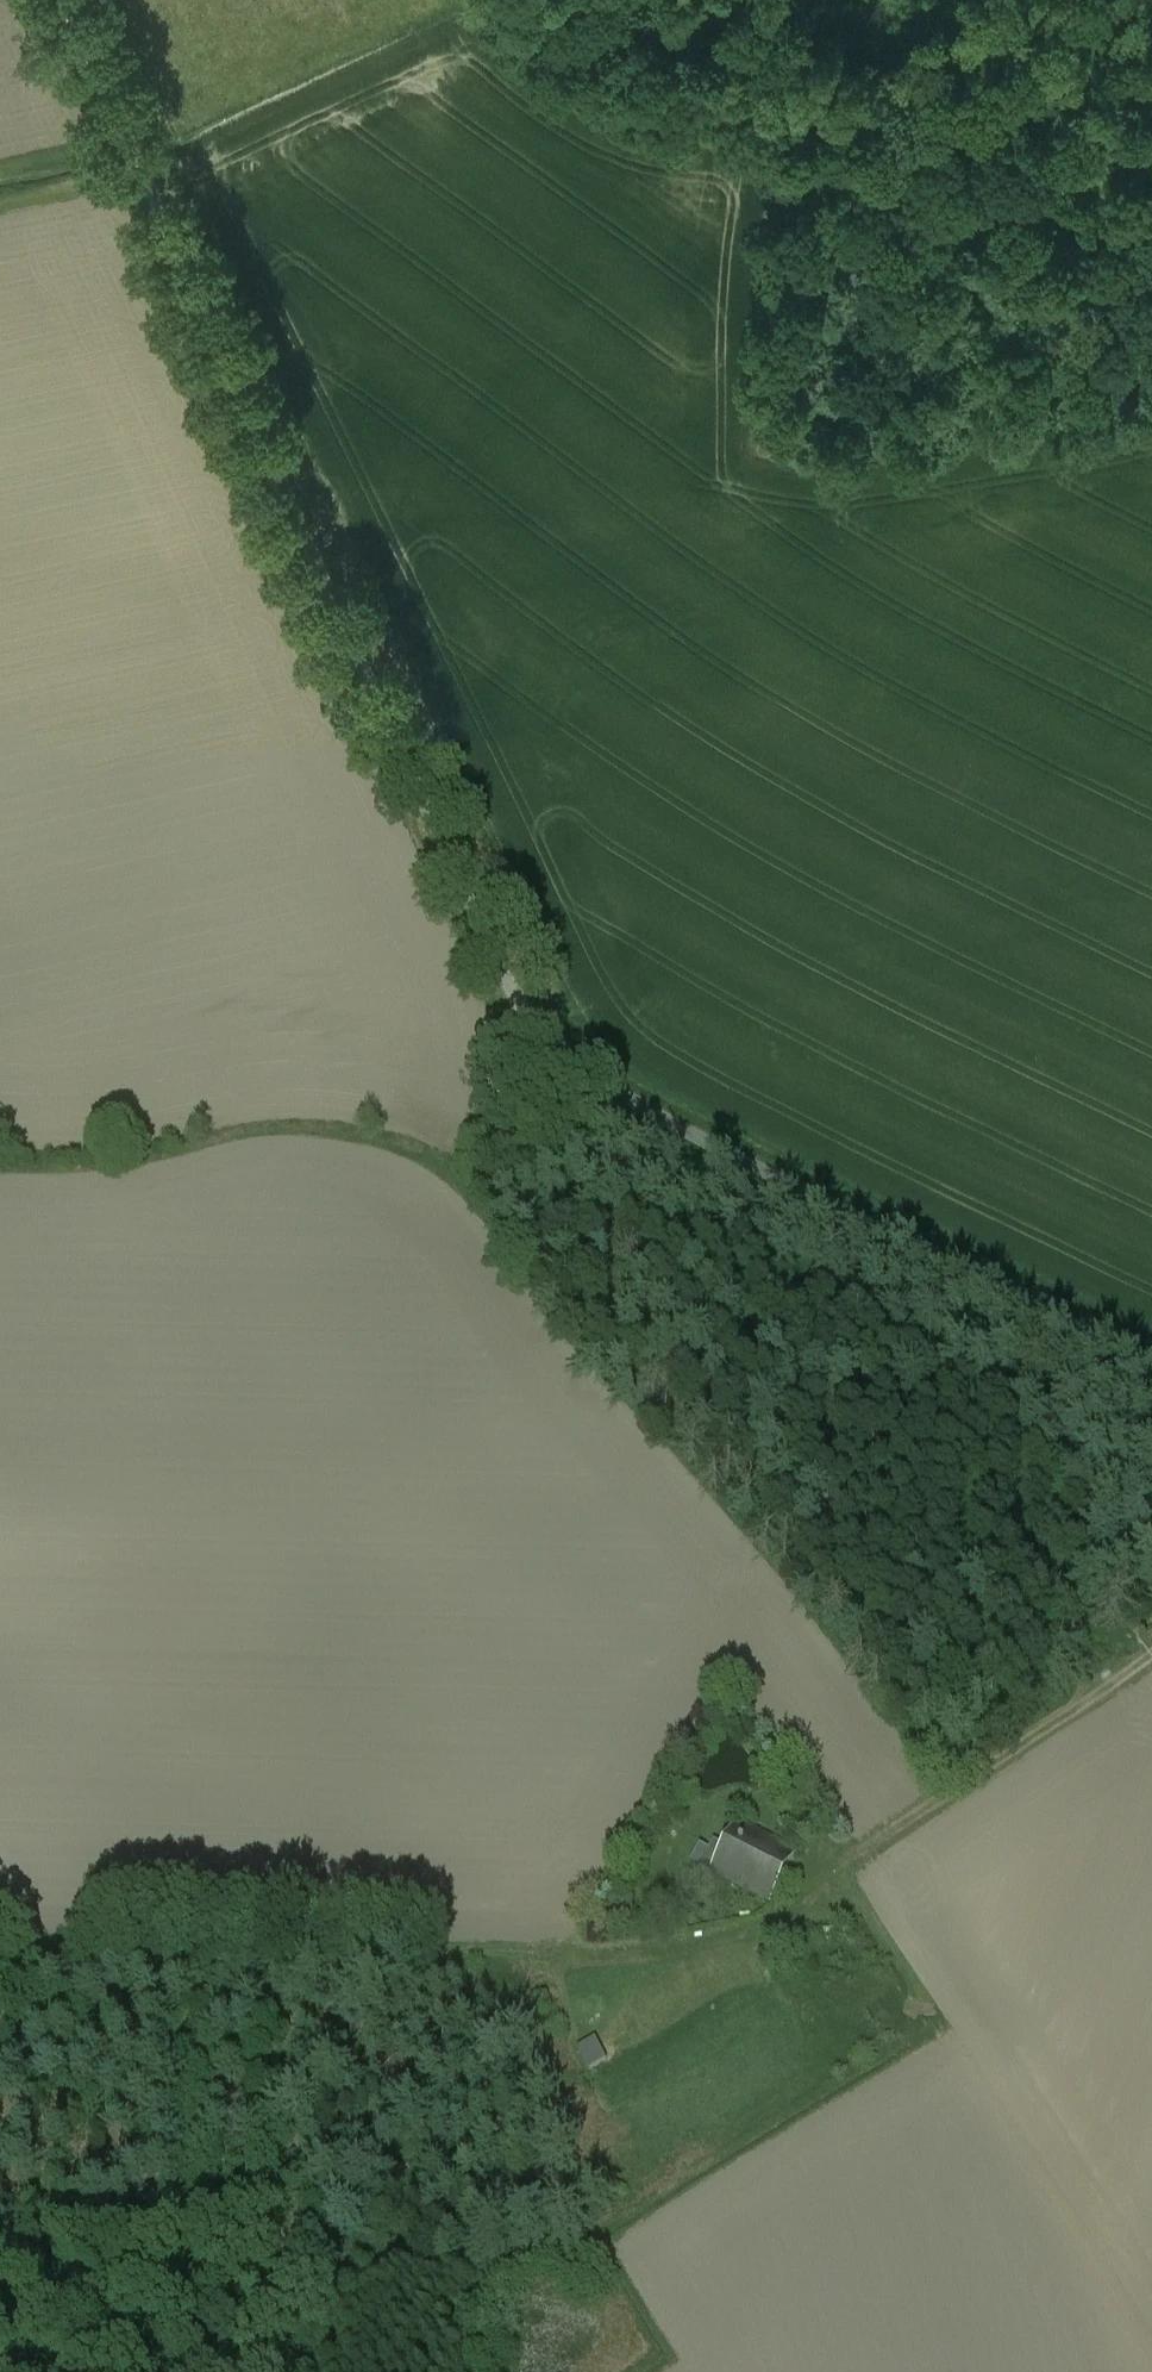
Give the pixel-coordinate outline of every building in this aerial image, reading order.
[(795,1863),(739,1833),(717,1875),(759,1898),(771,1875),(785,1882),(795,1863)] [(584,2068),(603,2061),(595,2038),(575,2046),(584,2068)]
